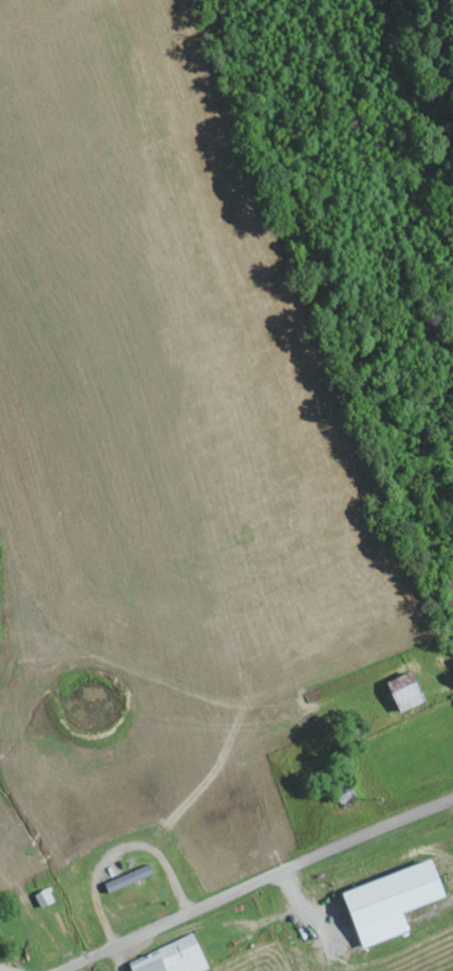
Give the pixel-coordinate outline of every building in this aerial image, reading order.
[(382,684),(392,715),(418,707),(408,676),(382,684)] [(398,913),(439,899),(426,862),(336,893),(356,950),(405,933),(398,913)] [(150,879),(147,869),(100,883),(103,893),(150,879)] [(31,896),(37,910),(50,904),(44,890),(31,896)] [(190,936),(124,964),(127,970),(205,970),(190,936)]
